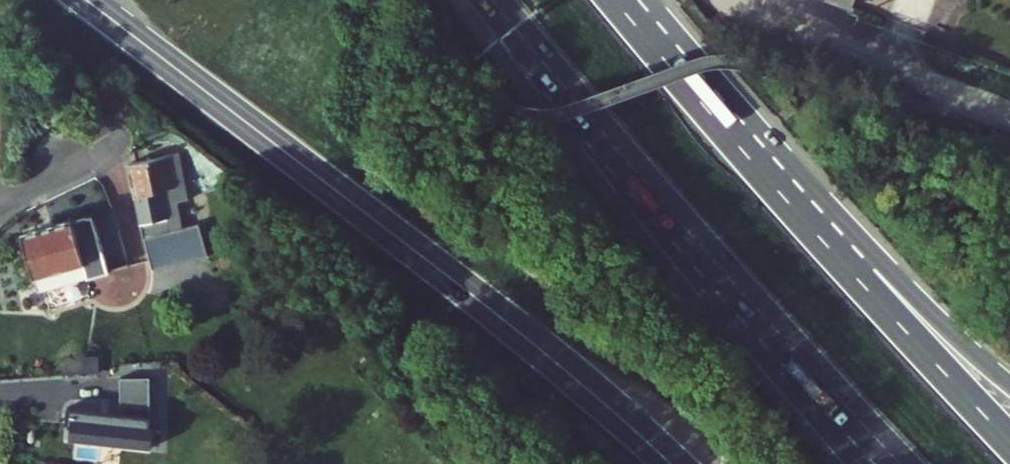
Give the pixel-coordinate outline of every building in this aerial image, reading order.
[(855,8),(859,0),(832,0),(855,8)] [(187,200),(176,153),(162,156),(170,190),(160,193),(164,210),(180,218),(177,201),(187,200)] [(162,156),(125,164),(137,216),(164,210),(160,193),(170,190),(162,156)] [(170,234),(164,210),(137,216),(143,241),(170,234)] [(182,231),(180,218),(164,210),(170,234),(182,231)] [(105,272),(89,215),(19,235),(35,291),(105,272)] [(170,234),(143,241),(147,260),(187,251),(182,231),(170,234)] [(152,447),(152,379),(120,378),(120,414),(68,414),(68,447),(152,447)]
